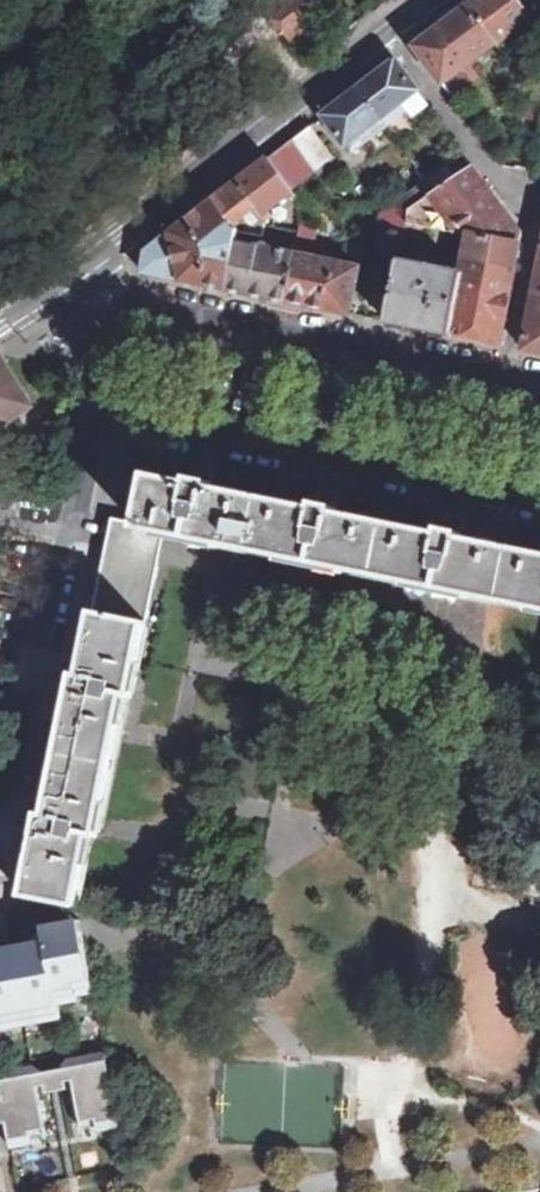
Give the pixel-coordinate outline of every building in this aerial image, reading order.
[(315,0),(280,0),(269,8),(293,40),(327,15),(315,0)] [(469,4),(495,41),(530,17),(520,4),(517,0),(475,0),(469,4)] [(469,4),(416,46),(444,84),(495,41),(469,4)] [(360,88),(382,118),(419,90),(399,63),(396,60),(394,63),(360,88)] [(360,88),(325,115),(347,144),(382,118),(360,88)] [(388,125),(407,111),(412,117),(429,104),(419,90),(382,118),(388,125)] [(347,144),(353,151),(388,125),(382,118),(347,144)] [(294,139),(317,171),(318,172),(328,185),(346,170),(311,126),(294,139)] [(294,139),(270,157),(295,190),(318,172),(317,171),(294,139)] [(237,181),(262,215),(295,190),(270,157),(237,181)] [(461,175),(451,162),(427,178),(437,192),(461,175)] [(520,244),(522,234),(499,203),(492,191),(478,172),(473,166),(461,175),(437,192),(409,209),(407,221),(430,226),(473,235),(520,244)] [(240,233),(265,236),(267,221),(262,215),(237,181),(147,250),(143,272),(225,288),(234,247),(223,245),(240,233)] [(402,248),(403,237),(407,221),(409,209),(385,205),(377,243),(402,248)] [(403,237),(426,241),(430,226),(407,221),(403,237)] [(296,253),(314,257),(319,229),(304,226),(303,232),(296,253)] [(236,242),(240,233),(223,245),(234,247),(225,288),(285,300),(294,260),(296,253),(270,248),(262,246),(236,242)] [(465,272),(453,334),(500,343),(520,244),(473,235),(465,272)] [(314,257),(296,253),(294,260),(285,300),(350,313),(360,267),(314,257)] [(387,321),(453,334),(465,272),(399,259),(387,321)] [(524,348),(539,352),(539,268),(524,348)] [(32,406),(0,354),(0,425),(32,406)] [(539,607),(539,551),(489,541),(477,539),(461,536),(465,518),(446,514),(442,532),(336,510),(340,493),(320,489),(317,506),(212,485),(215,467),(196,464),(192,481),(151,473),(140,523),(140,526),(166,532),(539,607)] [(140,526),(112,521),(109,539),(106,552),(160,563),(161,554),(166,532),(140,526)] [(24,893),(78,904),(92,834),(98,835),(127,696),(132,697),(148,621),(139,619),(146,588),(154,589),(160,563),(106,552),(81,673),(62,669),(58,688),(75,692),(50,813),(29,808),(24,828),(37,830),(24,893)] [(11,946),(4,914),(0,914),(0,949),(11,946)] [(10,1028),(9,1024),(39,1018),(41,1022),(61,1017),(59,1003),(80,999),(79,994),(94,991),(83,931),(46,937),(47,940),(49,950),(0,960),(0,1030),(10,1028)] [(1,1097),(0,1097),(0,1120),(1,1123),(6,1122),(11,1147),(33,1143),(32,1138),(47,1136),(38,1086),(45,1085),(46,1093),(67,1089),(66,1081),(72,1080),(82,1129),(97,1126),(98,1130),(120,1126),(106,1053),(0,1074),(0,1092),(1,1097)]
